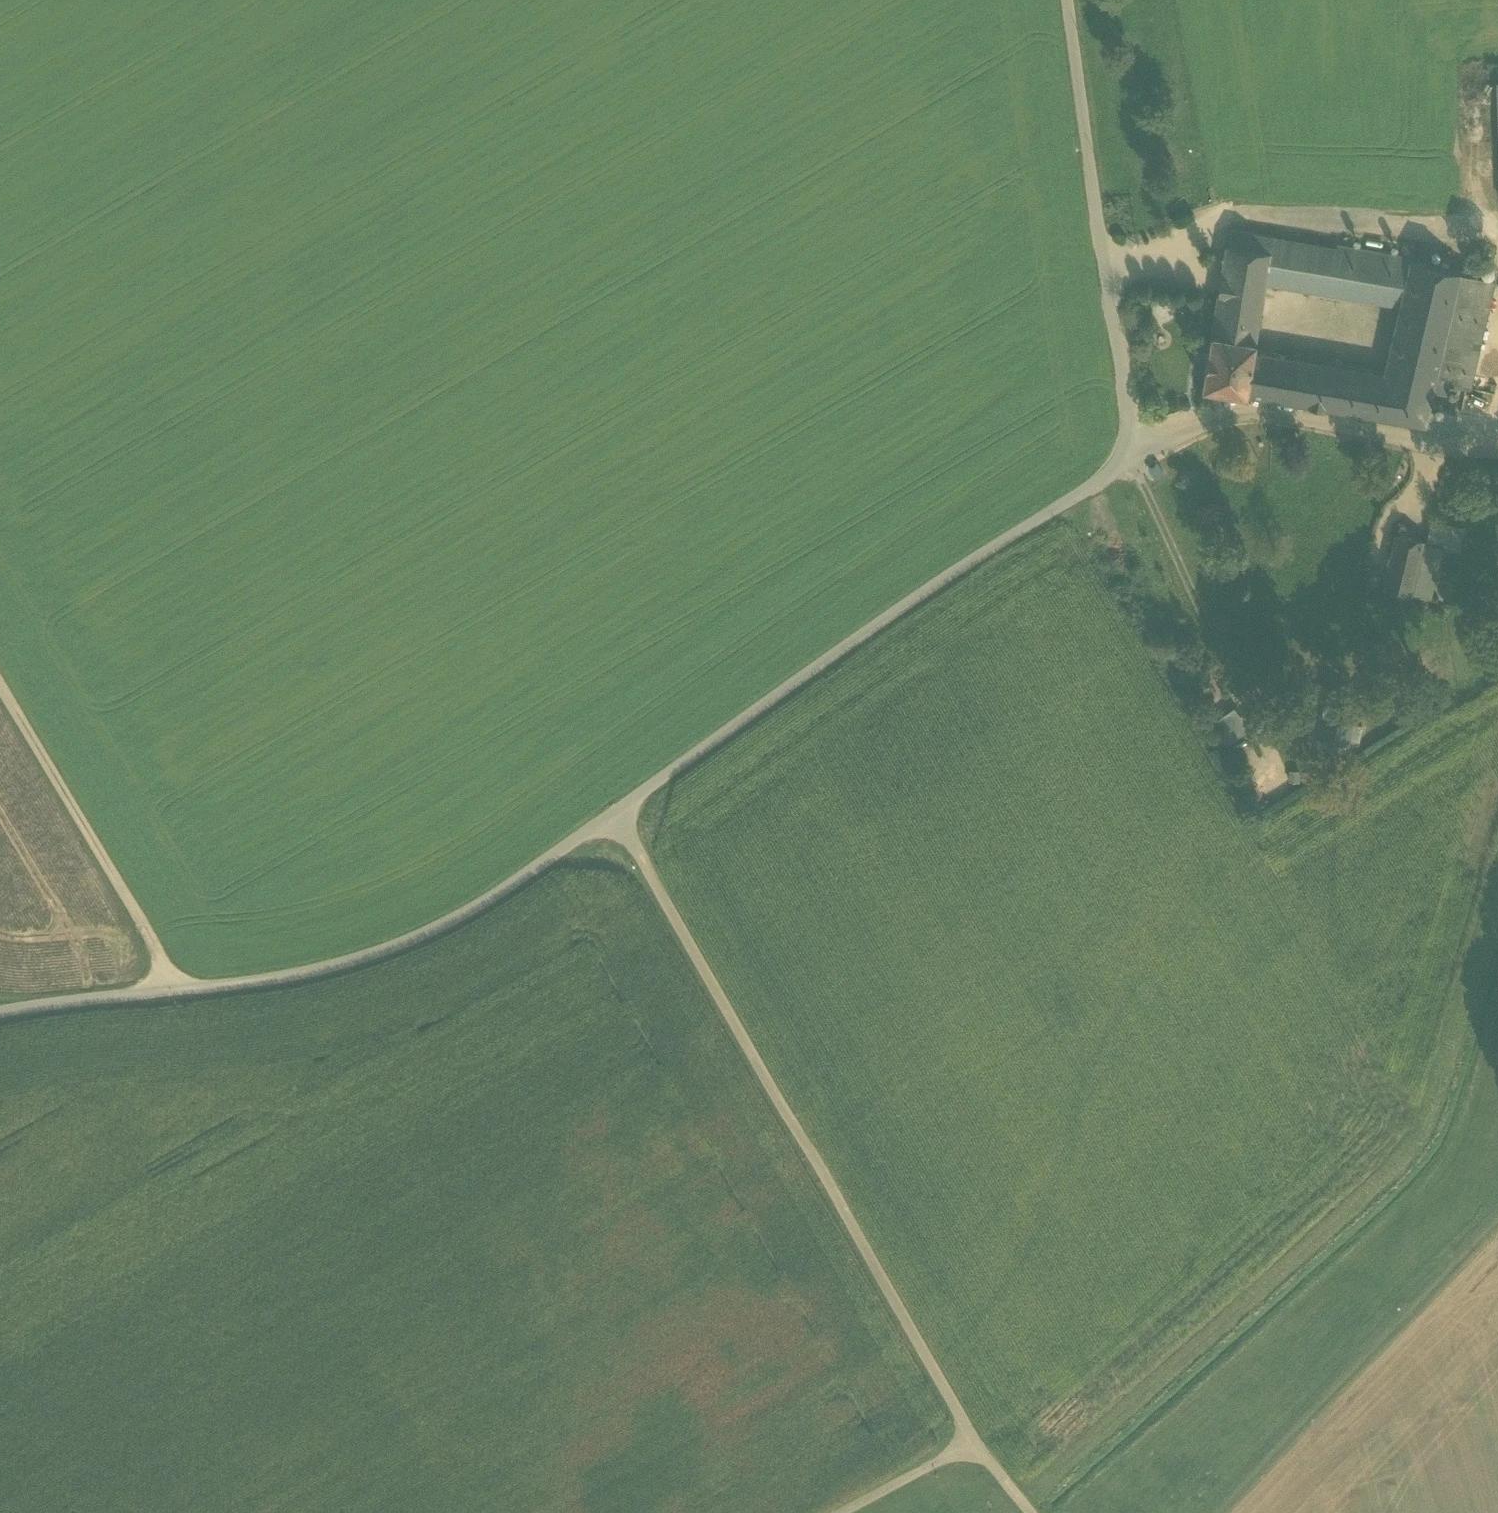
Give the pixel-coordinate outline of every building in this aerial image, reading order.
[(1231,226),(1212,330),(1256,338),(1266,281),(1275,233),(1231,226)] [(1410,260),(1275,233),(1266,281),(1401,307),(1410,260)] [(1459,271),(1410,260),(1401,307),(1384,373),(1433,382),(1437,369),(1459,271)] [(1495,278),(1459,271),(1437,369),(1473,377),(1495,278)] [(1212,330),(1203,385),(1247,392),(1254,349),(1256,338),(1212,330)] [(1425,424),(1433,382),(1384,373),(1254,349),(1247,392),(1425,424)] [(1443,546),(1397,534),(1383,585),(1429,597),(1443,546)] [(1356,703),(1325,696),(1316,734),(1346,741),(1356,703)] [(1346,741),(1316,734),(1313,747),(1343,756),(1346,741)]
